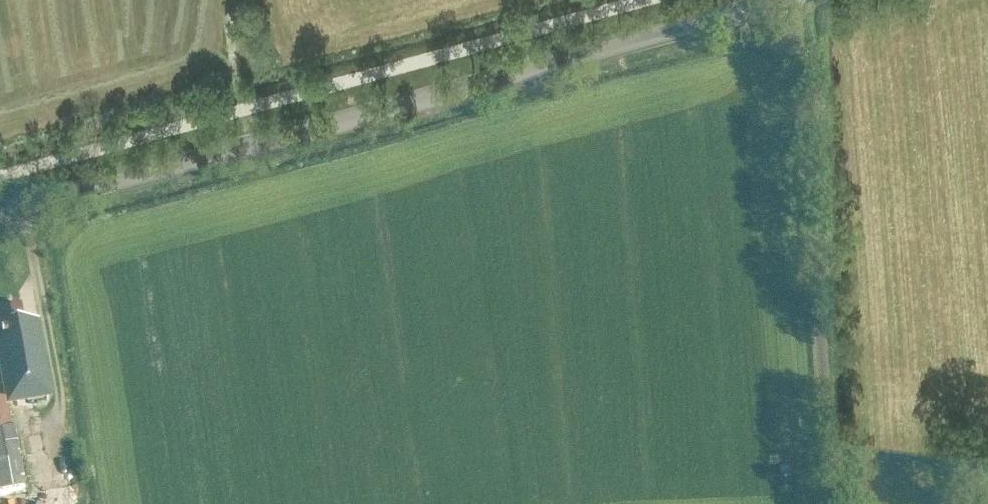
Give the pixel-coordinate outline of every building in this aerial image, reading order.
[(21,308),(0,312),(0,369),(5,400),(0,401),(0,493),(21,489),(7,407),(51,399),(38,322),(23,325),(21,308)]
